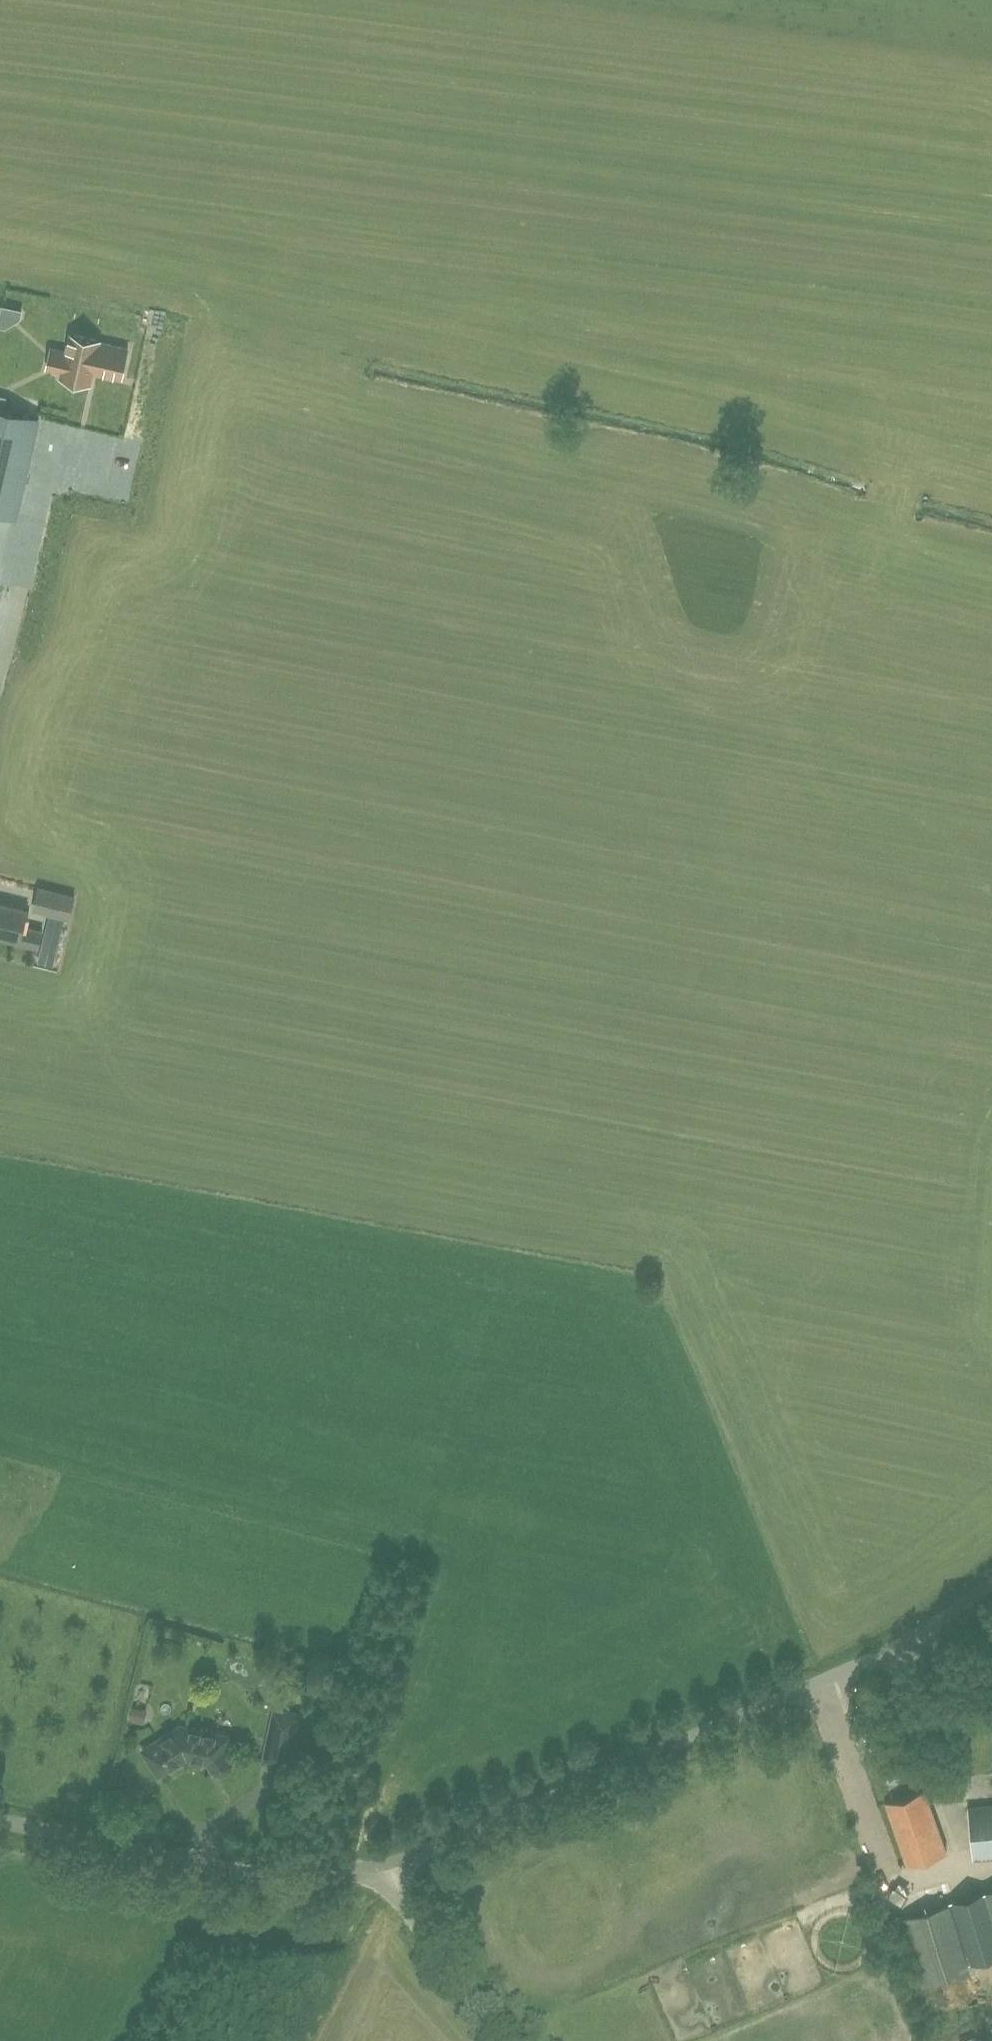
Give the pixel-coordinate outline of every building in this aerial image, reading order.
[(70,334),(66,352),(51,349),(47,368),(62,372),(61,377),(90,384),(93,372),(122,378),(128,349),(99,343),(100,341),(70,334)] [(17,518),(40,418),(0,409),(0,514),(17,518)] [(31,911),(49,916),(37,963),(56,967),(67,920),(69,921),(76,897),(37,889),(31,911)] [(0,904),(0,938),(39,947),(42,933),(24,929),(28,911),(0,904)] [(275,1709),(264,1762),(287,1767),(299,1714),(275,1709)] [(231,1760),(230,1759),(225,1751),(228,1740),(213,1737),(214,1733),(181,1726),(143,1750),(159,1776),(168,1770),(172,1769),(178,1765),(180,1762),(187,1758),(208,1762),(213,1770),(214,1771),(215,1772),(217,1773),(218,1774),(220,1774),(222,1775),(223,1774),(225,1774),(226,1773),(228,1772),(229,1771),(230,1770),(231,1769),(231,1767),(232,1765),(232,1764),(231,1762),(231,1760)] [(887,1804),(908,1865),(947,1851),(926,1790),(887,1804)] [(970,1807),(974,1859),(991,1857),(991,1805),(970,1807)] [(903,1918),(923,1987),(975,1971),(954,1902),(903,1918)]
